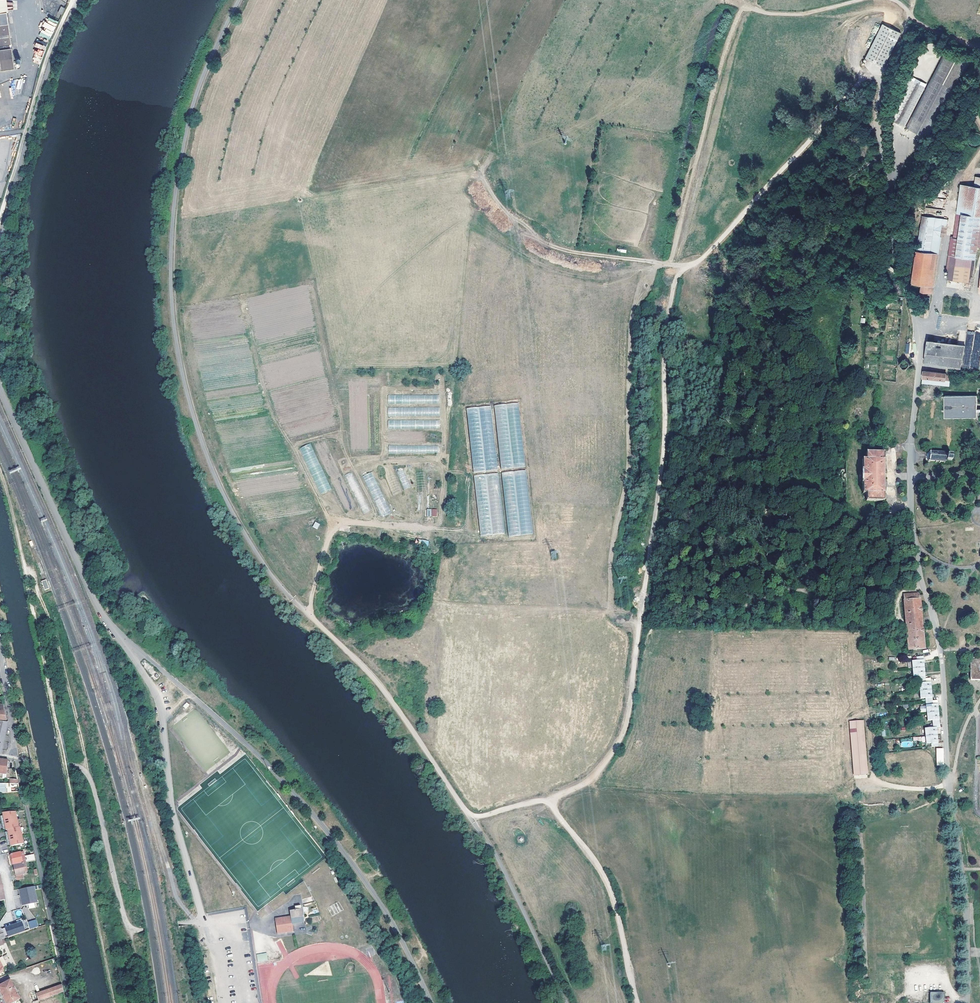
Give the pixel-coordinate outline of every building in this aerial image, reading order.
[(15,67),(9,23),(0,24),(0,69),(15,67)] [(51,39),(54,25),(44,23),(43,30),(41,30),(39,36),(51,39)] [(897,31),(883,24),(866,58),(880,65),(897,31)] [(943,50),(907,129),(932,141),(968,62),(943,50)] [(906,92),(910,94),(909,97),(919,101),(925,87),(915,83),(911,81),(906,92)] [(888,119),(892,121),(900,101),(897,100),(888,119)] [(903,115),(898,124),(905,128),(908,121),(910,118),(903,115)] [(974,186),(961,184),(951,256),(957,256),(976,259),(979,231),(979,187),(974,186)] [(935,252),(939,225),(947,226),(948,220),(923,216),(912,282),(930,285),(935,252)] [(957,256),(951,256),(947,279),(953,280),(957,256)] [(928,341),(925,363),(962,368),(965,346),(928,341)] [(946,373),(923,371),(922,382),(949,386),(950,381),(954,377),(945,375),(946,373)] [(439,404),(438,394),(388,395),(388,405),(439,404)] [(976,412),(976,409),(976,395),(944,395),(944,417),(976,417),(976,412)] [(524,466),(519,403),(495,405),(500,468),(524,466)] [(497,469),(491,406),(467,408),(473,471),(497,469)] [(440,407),(388,407),(388,417),(440,416),(440,407)] [(440,429),(440,419),(388,421),(388,430),(440,429)] [(323,439),(313,443),(318,453),(320,452),(331,476),(339,473),(323,439)] [(389,446),(389,454),(438,453),(438,445),(389,446)] [(945,461),(947,460),(952,460),(952,454),(947,454),(946,453),(945,452),(944,451),(943,451),(943,452),(940,452),(940,451),(939,451),(939,452),(936,452),(936,451),(935,451),(935,452),(931,452),(929,450),(927,452),(929,454),(929,460),(928,460),(929,462),(931,461),(935,461),(935,463),(936,463),(936,461),(938,461),(939,463),(940,461),(943,461),(943,463),(944,463),(944,461),(945,461)] [(866,494),(866,501),(884,501),(883,452),(866,453),(866,459),(862,459),(862,470),(861,470),(861,484),(862,484),(862,494),(866,494)] [(320,494),(330,490),(315,454),(304,459),(308,467),(316,464),(319,471),(313,473),(311,474),(320,494)] [(526,470),(502,472),(508,536),(532,534),(526,470)] [(363,475),(369,491),(378,487),(372,472),(363,475)] [(498,473),(474,475),(480,535),(504,533),(498,473)] [(374,498),(382,517),(391,513),(383,494),(374,498)] [(903,614),(905,614),(906,630),(908,650),(924,649),(920,600),(919,599),(919,593),(905,594),(906,600),(903,601),(904,612),(903,612),(903,614)] [(926,743),(931,743),(931,747),(938,746),(936,727),(939,726),(938,704),(933,704),(931,682),(926,683),(923,656),(916,657),(916,661),(912,661),(913,677),(918,676),(920,699),(926,698),(927,720),(933,720),(933,727),(925,728),(926,743)] [(970,658),(970,680),(979,680),(979,658),(970,658)] [(850,722),(854,775),(867,774),(863,721),(850,722)] [(8,773),(9,759),(4,759),(0,758),(0,773),(8,773)] [(10,782),(0,783),(0,793),(10,793),(10,782)] [(18,819),(16,811),(3,812),(4,817),(1,818),(2,822),(3,827),(6,826),(7,830),(8,830),(9,833),(6,834),(7,839),(8,843),(11,843),(12,846),(24,843),(23,835),(21,827),(20,827),(18,819)] [(14,865),(26,862),(24,851),(11,854),(14,865)] [(34,853),(25,855),(27,862),(35,860),(34,853)] [(23,874),(26,873),(24,867),(27,866),(26,862),(14,865),(17,880),(25,878),(23,874)] [(20,889),(23,906),(39,902),(35,886),(20,889)] [(293,923),(303,922),(303,917),(301,906),(297,907),(297,910),(291,911),(292,916),(276,918),(278,933),(294,931),(293,923)] [(15,917),(24,915),(22,909),(13,911),(15,917)] [(29,929),(38,926),(36,919),(27,922),(29,929)] [(7,928),(10,937),(26,931),(23,922),(7,928)] [(370,957),(376,953),(371,945),(365,948),(370,957)] [(257,954),(258,962),(268,961),(267,953),(257,954)] [(11,980),(0,986),(0,990),(7,1002),(13,1002),(21,999),(11,980)] [(35,1002),(65,991),(63,985),(33,996),(35,1002)] [(943,1002),(944,1002),(944,993),(929,993),(929,1002),(930,1002),(943,1002)]
